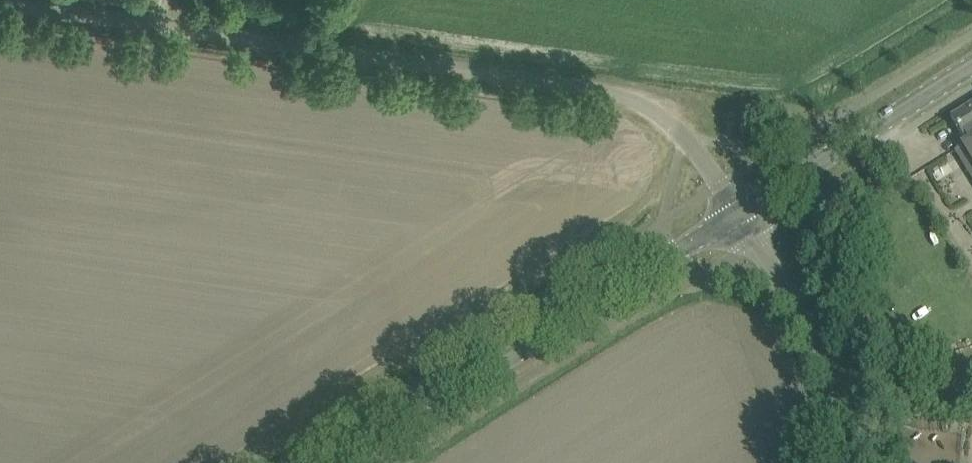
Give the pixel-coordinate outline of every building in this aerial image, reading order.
[(952,120),(968,145),(956,152),(971,176),(971,107),(952,120)] [(902,398),(913,400),(915,389),(904,387),(902,398)]
